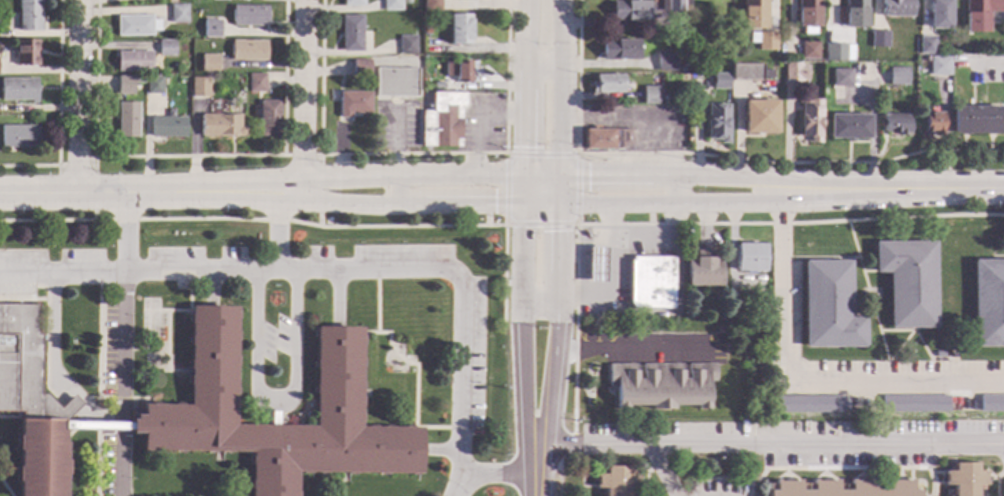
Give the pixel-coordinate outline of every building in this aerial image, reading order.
[(40,31),(18,31),(18,0),(40,0),(40,31)] [(382,10),(383,0),(401,0),(401,10),(382,10)] [(423,11),(423,0),(440,0),(440,11),(423,11)] [(661,10),(661,0),(690,0),(690,10),(661,10)] [(742,29),(743,0),(766,0),(765,30),(742,29)] [(797,27),(798,0),(819,0),(819,28),(797,27)] [(844,28),(845,0),(866,0),(866,28),(844,28)] [(881,16),(881,0),(911,0),(911,16),(881,16)] [(928,29),(928,0),(950,0),(950,29),(928,29)] [(964,22),(964,0),(1002,0),(1002,12),(986,12),(986,35),(964,35),(964,22)] [(648,21),(612,21),(612,1),(648,1),(648,21)] [(187,23),(170,23),(170,5),(187,6),(187,23)] [(266,27),(232,26),(232,6),(266,6),(266,27)] [(151,20),(160,20),(160,32),(152,32),(152,37),(117,36),(117,15),(151,16),(151,20)] [(470,44),(449,44),(449,15),(471,15),(470,44)] [(362,51),(341,51),(341,16),(362,16),(362,51)] [(219,38),(203,38),(203,21),(219,21),(219,38)] [(887,48),(871,48),(871,32),(888,32),(887,48)] [(776,50),(757,50),(757,43),(749,43),(749,34),(776,34),(776,50)] [(415,54),(399,54),(399,36),(416,37),(415,54)] [(934,54),(918,55),(918,37),(934,37),(934,54)] [(39,66),(15,66),(15,40),(38,40),(39,66)] [(173,56),(158,56),(158,41),(173,41),(173,56)] [(265,61),(230,61),(231,41),(265,41),(265,61)] [(638,59),(601,59),(601,41),(638,41),(638,59)] [(817,58),(801,58),(802,42),(804,42),(817,42),(817,58)] [(845,62),(825,61),(825,45),(845,45),(845,62)] [(151,72),(116,72),(117,52),(151,52),(151,72)] [(676,71),(657,71),(657,52),(676,53),(676,71)] [(217,73),(200,73),(200,55),(217,56),(217,73)] [(950,76),(929,76),(929,58),(949,58),(950,76)] [(369,76),(352,76),(353,60),(370,60),(369,76)] [(471,83),(455,83),(455,62),(471,62),(471,83)] [(800,65),(807,65),(807,81),(802,81),(802,85),(784,85),(784,64),(787,64),(787,62),(800,62),(800,65)] [(762,81),(732,81),(732,65),(762,66),(762,81)] [(852,68),(852,86),(832,86),(832,68),(852,68)] [(907,85),(889,85),(889,68),(907,69),(907,85)] [(416,97),(375,97),(375,69),(416,70),(416,97)] [(772,78),(763,78),(763,70),(772,70),(772,78)] [(729,89),(713,89),(713,74),(729,74),(729,89)] [(265,92),(247,92),(247,75),(265,75),(265,92)] [(623,93),(591,92),(591,82),(595,82),(595,76),(623,77),(623,93)] [(143,84),(133,84),(133,95),(117,94),(117,77),(143,77),(143,84)] [(162,94),(146,94),(146,77),(162,77),(162,94)] [(209,97),(191,97),(191,78),(209,78),(209,97)] [(37,104),(31,104),(31,101),(0,101),(0,79),(37,79),(37,104)] [(660,105),(643,104),(643,87),(660,87),(660,105)] [(370,114),(350,114),(350,117),(339,117),(339,92),(370,93),(370,114)] [(464,93),(464,105),(463,105),(460,108),(460,147),(422,146),(422,111),(432,111),(432,92),(464,93)] [(820,144),(810,143),(810,139),(801,139),(802,105),(808,105),(808,100),(821,100),(820,144)] [(278,136),(258,136),(259,102),(279,102),(278,136)] [(777,133),(744,133),(744,102),(777,102),(777,133)] [(137,138),(117,138),(117,103),(138,103),(137,138)] [(728,144),(707,143),(708,104),(729,105),(728,144)] [(1002,134),(951,134),(951,107),(1002,107),(1002,134)] [(942,138),(935,138),(934,134),(923,134),(923,113),(942,113),(942,138)] [(239,127),(244,127),(244,137),(200,137),(200,114),(239,115),(239,127)] [(906,120),(909,120),(908,134),(883,134),(883,114),(906,114),(906,120)] [(869,139),(829,138),(829,115),(869,116),(869,139)] [(185,137),(149,137),(150,117),(185,118),(185,137)] [(37,147),(1,147),(1,126),(37,126),(37,147)] [(631,146),(621,146),(621,150),(585,149),(585,131),(631,131),(631,146)] [(934,328),(888,329),(888,272),(874,272),(874,270),(874,243),(933,242),(934,328)] [(764,271),(736,272),(736,245),(764,245),(764,271)] [(604,283),(588,283),(588,248),(604,248),(604,283)] [(713,259),(720,259),(721,286),(687,286),(686,259),(696,259),(695,252),(712,252),(713,259)] [(672,310),(631,309),(631,306),(629,306),(629,262),(631,262),(631,257),(673,258),(672,310)] [(993,260),(1003,260),(1003,347),(972,347),(972,260),(993,260)] [(850,317),(863,317),(863,318),(863,347),(804,347),(804,262),(849,262),(850,317)] [(21,412),(0,412),(0,305),(38,306),(38,335),(41,335),(40,395),(47,395),(60,409),(63,406),(70,399),(73,395),(79,402),(82,405),(79,408),(68,418),(65,420),(59,420),(21,419),(21,417),(21,412)] [(295,473),(295,495),(248,495),(249,453),(141,452),(141,434),(129,434),(129,428),(129,420),(131,420),(133,420),(133,415),(141,415),(141,405),(144,405),(188,405),(188,371),(189,306),(209,306),(235,307),(233,426),(269,426),(269,412),(273,412),(278,412),(278,426),(313,426),(314,327),(336,327),(360,328),(360,332),(359,427),(421,428),(421,450),(420,475),(295,473)] [(682,374),(688,374),(688,364),(716,363),(716,381),(707,381),(707,410),(697,410),(697,406),(672,406),(672,410),(650,410),(650,406),(626,406),(626,410),(614,410),(614,387),(607,387),(606,364),(635,364),(636,374),(641,374),(640,363),(682,362),(682,374)] [(842,413),(775,413),(775,396),(842,396),(842,413)] [(947,412),(881,413),(880,396),(947,396),(947,412)] [(979,396),(1003,396),(1003,413),(979,413),(979,396)] [(65,476),(65,495),(18,495),(18,483),(15,483),(15,467),(18,467),(18,451),(16,451),(16,435),(18,435),(18,419),(21,419),(59,420),(59,424),(64,424),(64,428),(64,442),(64,443),(66,443),(65,461),(67,461),(67,476),(65,476)] [(977,485),(976,495),(953,495),(953,486),(944,485),(944,484),(944,482),(945,482),(945,475),(943,475),(943,473),(943,471),(953,472),(953,464),(976,464),(976,471),(986,471),(986,473),(986,475),(984,475),(984,482),(986,482),(986,485),(977,485)] [(629,489),(629,495),(604,495),(605,488),(595,488),(595,486),(596,486),(597,478),(595,478),(595,474),(605,474),(605,467),(629,467),(628,475),(639,475),(638,478),(637,478),(637,485),(638,485),(638,489),(629,489)] [(918,491),(918,495),(767,495),(767,491),(774,491),(774,480),(776,480),(777,480),(777,482),(785,482),(796,482),(796,480),(797,480),(799,480),(799,491),(811,491),(811,480),(813,480),(815,480),(815,482),(823,482),(834,482),(834,480),(835,480),(837,480),(837,491),(849,491),(849,480),(850,480),(852,480),(852,481),(861,481),(871,481),(871,480),(873,480),(875,480),(875,491),(887,491),(887,479),(889,479),(890,479),(890,481),(899,481),(909,481),(909,479),(910,479),(912,479),(912,491),(918,491)]
